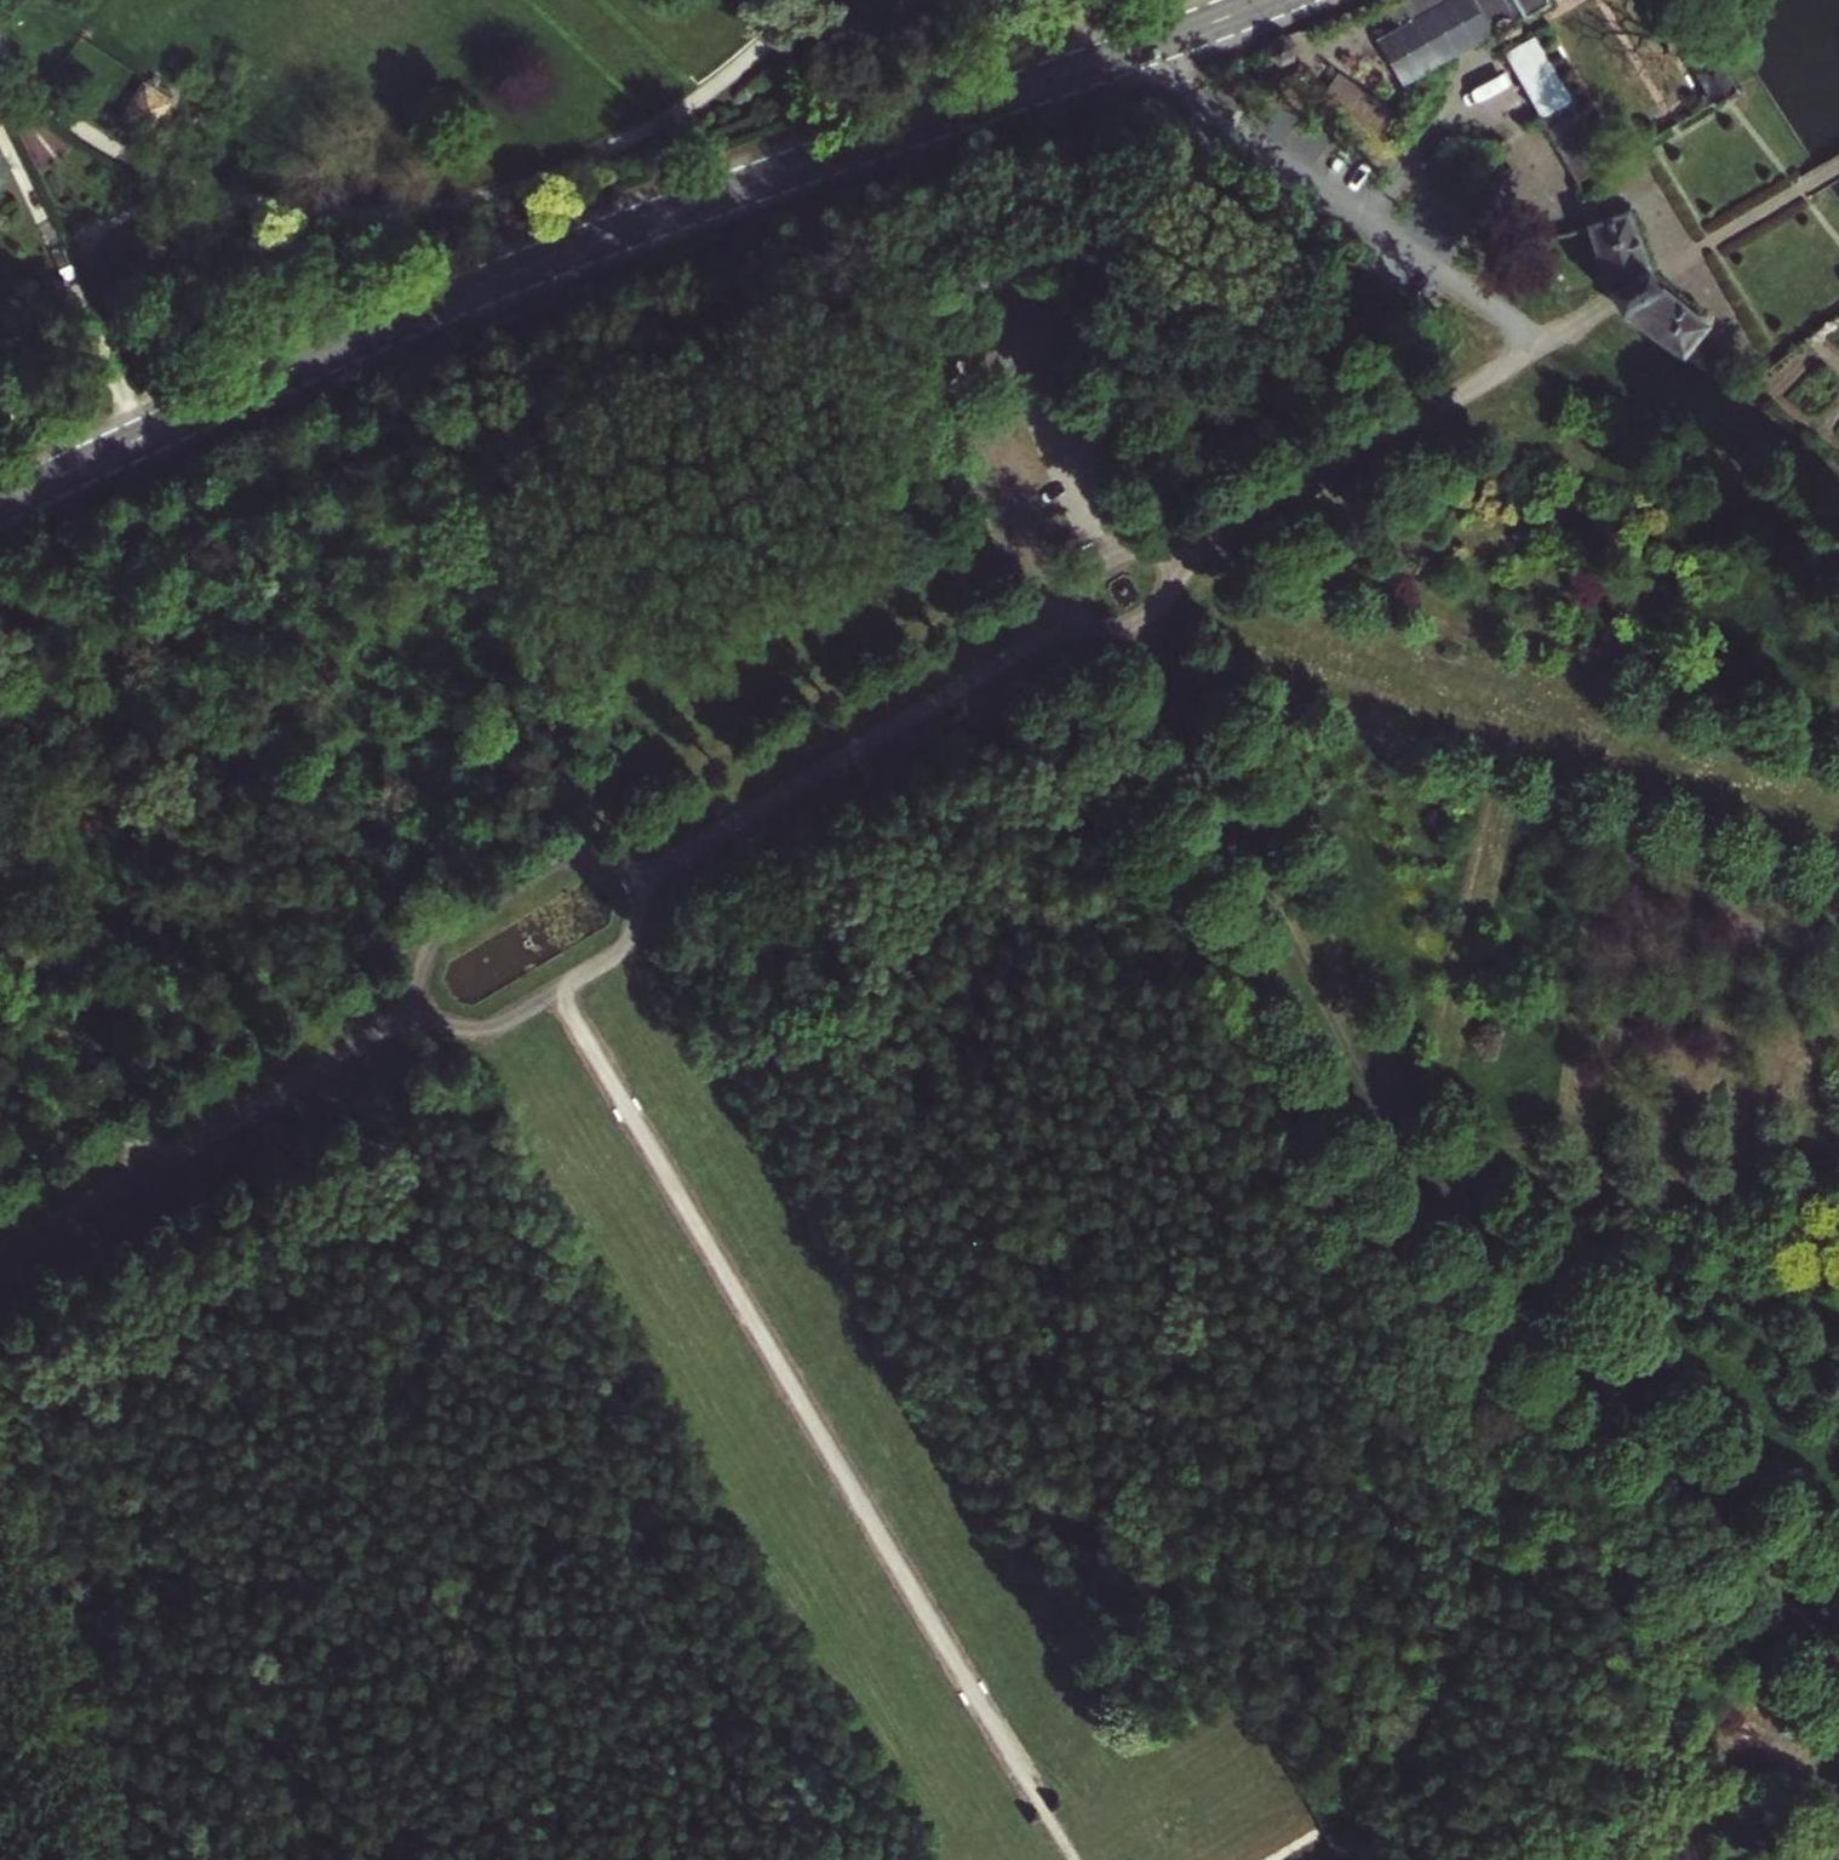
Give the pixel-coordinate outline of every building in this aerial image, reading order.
[(1473,0),(1447,0),(1396,29),(1376,41),(1403,87),(1493,35),(1473,0)] [(1396,29),(1447,0),(1378,0),(1396,29)] [(1493,35),(1549,5),(1547,0),(1473,0),(1493,35)] [(1270,39),(1268,56),(1282,65),(1295,60),(1297,42),(1285,33),(1270,39)] [(1575,101),(1537,34),(1510,50),(1548,117),(1575,101)] [(1698,88),(1706,103),(1736,86),(1718,55),(1695,70),(1703,85),(1698,88)] [(1337,71),(1324,88),(1384,134),(1397,117),(1337,71)] [(168,97),(148,85),(122,128),(142,140),(168,97)] [(1548,117),(1543,120),(1576,178),(1604,162),(1608,159),(1575,101),(1548,117)] [(1613,290),(1649,268),(1628,210),(1590,226),(1609,284),(1613,290)] [(1625,311),(1661,289),(1655,279),(1649,268),(1613,290),(1618,299),(1625,311)] [(1627,315),(1685,357),(1709,325),(1661,289),(1625,311),(1627,315)]
